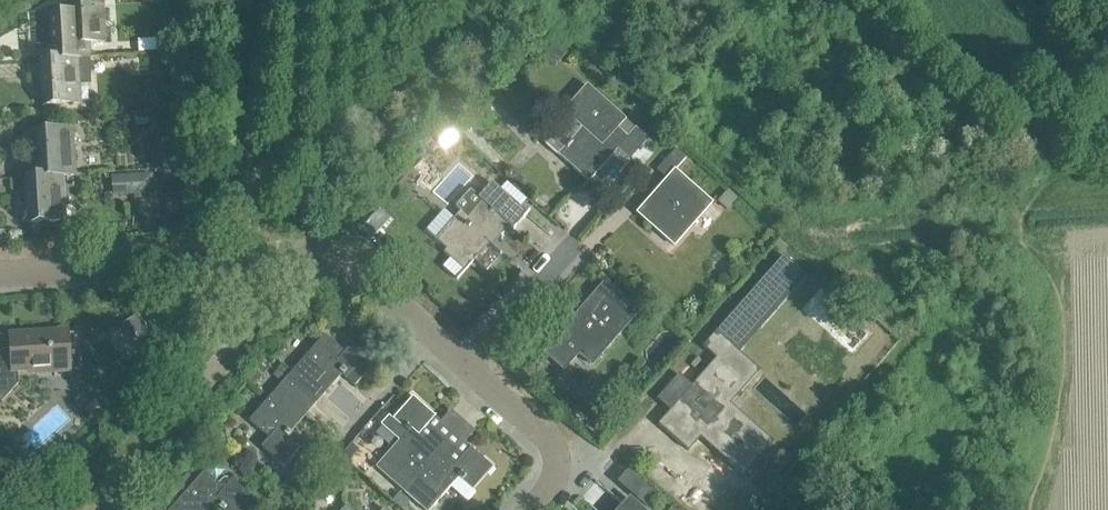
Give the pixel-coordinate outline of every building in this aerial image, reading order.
[(50,14),(52,59),(89,57),(88,43),(104,42),(101,1),(72,3),(72,13),(50,14)] [(544,42),(536,51),(555,68),(562,59),(544,42)] [(52,59),(40,59),(43,105),(79,103),(78,85),(90,84),(89,57),(52,59)] [(626,137),(617,129),(625,120),(586,85),(562,112),(581,129),(557,155),(587,181),(616,149),(629,161),(647,140),(634,128),(626,137)] [(173,96),(164,96),(165,109),(173,108),(173,96)] [(176,126),(156,127),(157,139),(177,138),(176,126)] [(35,132),(37,176),(37,177),(61,175),(61,176),(74,175),(71,129),(35,132)] [(647,140),(629,161),(640,171),(658,150),(647,140)] [(656,170),(666,179),(685,158),(675,149),(656,170)] [(674,171),(636,213),(673,245),(711,203),(674,171)] [(37,177),(37,176),(25,177),(28,223),(64,221),(61,176),(61,175),(37,177)] [(139,176),(114,177),(115,193),(140,192),(139,176)] [(518,176),(508,188),(518,196),(528,185),(518,176)] [(442,253),(463,271),(487,244),(491,247),(509,227),(512,230),(526,214),(491,183),(478,197),(470,190),(455,207),(460,211),(434,240),(445,250),(442,253)] [(727,191),(717,202),(726,211),(736,199),(727,191)] [(180,199),(168,200),(170,218),(181,217),(180,199)] [(378,209),(364,223),(376,234),(378,231),(376,230),(386,220),(379,213),(381,211),(378,209)] [(387,234),(375,247),(386,256),(397,243),(387,234)] [(627,303),(618,313),(595,293),(544,352),(563,369),(578,353),(591,364),(637,312),(627,303)] [(134,317),(126,322),(135,336),(140,343),(150,336),(137,315),(134,317)] [(68,367),(68,379),(70,379),(67,332),(77,332),(77,340),(78,340),(78,331),(9,335),(9,342),(0,342),(0,368),(1,367),(11,366),(11,371),(68,367)] [(716,358),(690,387),(658,424),(678,442),(690,428),(743,475),(772,442),(728,403),(720,412),(711,404),(730,382),(749,374),(752,377),(758,371),(715,332),(703,346),(716,358)] [(292,372),(286,378),(315,403),(340,374),(355,386),(374,364),(352,344),(344,353),(324,335),(292,372)] [(277,370),(286,378),(292,372),(283,364),(277,370)] [(281,384),(286,378),(277,370),(272,376),(281,384)] [(315,403),(286,378),(281,384),(249,421),(269,438),(261,447),(283,467),(303,444),(289,432),(315,403)] [(375,467),(401,490),(444,441),(434,432),(430,435),(424,429),(434,417),(412,397),(393,419),(389,415),(381,424),(399,440),(375,467)] [(401,490),(424,509),(429,509),(458,478),(472,490),(492,468),(469,448),(459,460),(452,454),(455,451),(444,441),(401,490)] [(341,454),(340,455),(348,462),(359,450),(351,443),(341,454)] [(213,460),(204,472),(215,482),(225,471),(213,460)] [(173,467),(153,490),(170,505),(190,482),(173,467)] [(170,509),(245,509),(254,500),(231,480),(227,478),(222,478),(218,481),(216,483),(215,482),(204,472),(170,509)] [(391,501),(401,509),(403,509),(410,503),(399,493),(391,501)]
